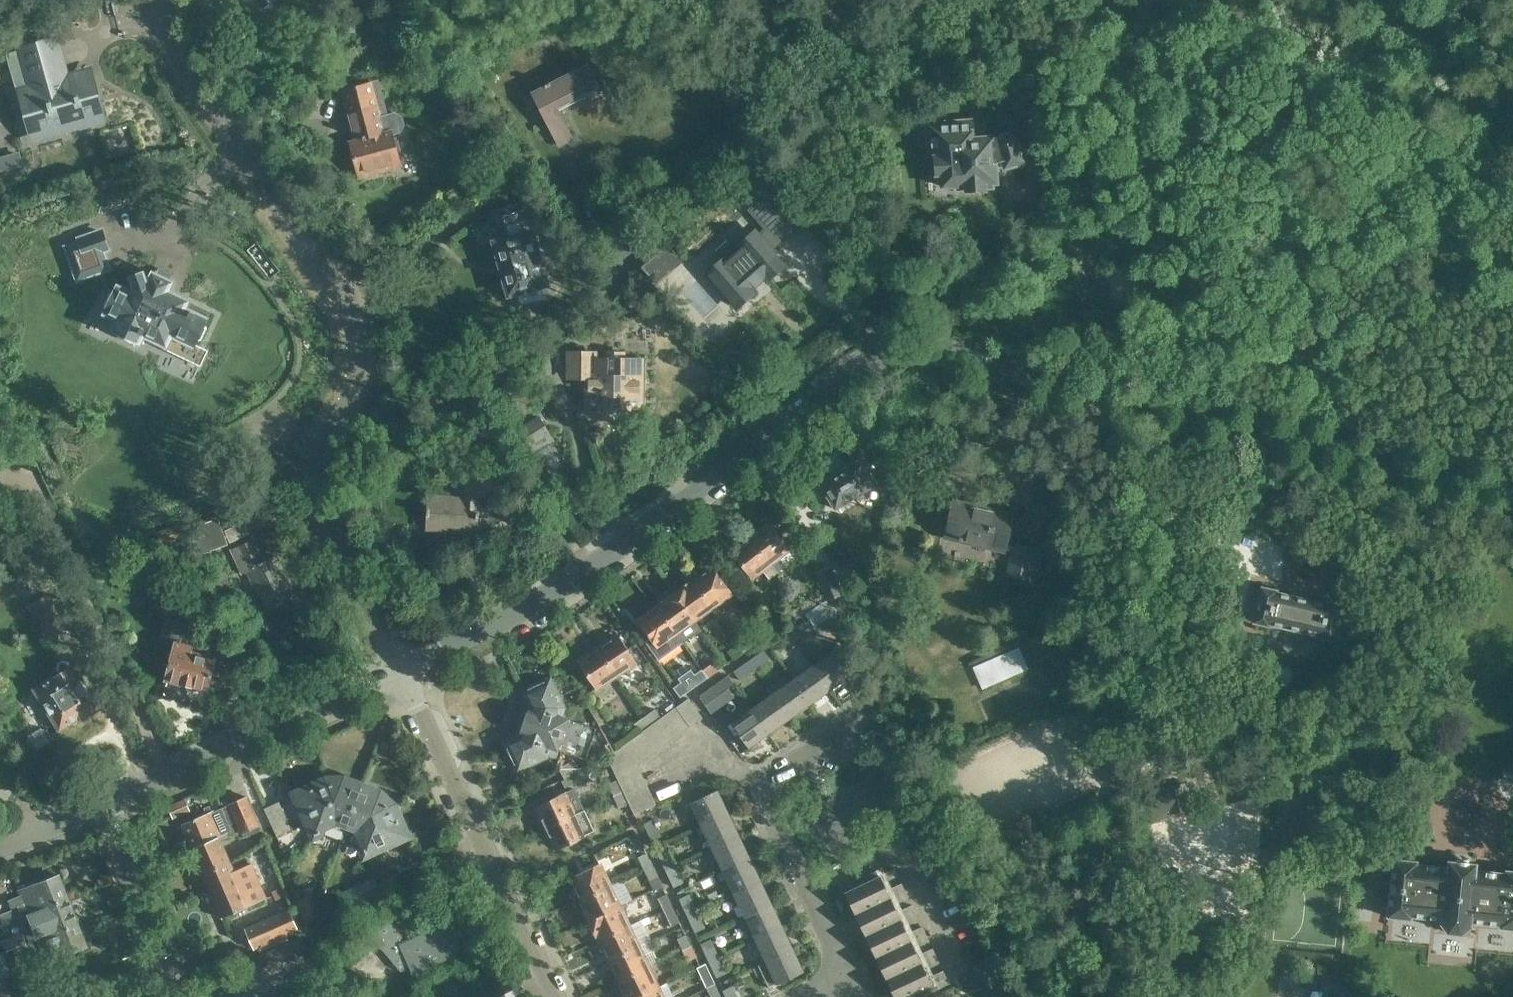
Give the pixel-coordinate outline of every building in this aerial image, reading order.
[(16,49),(17,50),(6,53),(31,142),(81,128),(81,129),(105,122),(90,68),(67,74),(57,37),(16,49)] [(532,91),(534,95),(530,96),(534,103),(538,102),(560,145),(573,138),(558,110),(599,89),(598,87),(601,85),(589,62),(532,91)] [(378,79),(352,85),(364,133),(362,133),(363,136),(350,139),(359,173),(377,169),(378,173),(403,166),(395,134),(400,132),(405,125),(402,116),(395,111),(387,113),(378,79)] [(937,135),(939,135),(940,147),(934,148),(936,174),(941,174),(942,186),(958,185),(958,189),(966,189),(966,190),(985,189),(984,187),(992,187),(992,183),(997,183),(995,163),(1002,161),(1004,168),(1022,163),(1016,142),(1015,140),(1014,138),(1013,136),(1011,135),(1009,133),(1008,133),(1006,132),(1005,132),(1003,133),(1002,133),(1001,134),(1000,135),(987,136),(986,119),(938,122),(938,130),(936,131),(937,135)] [(0,154),(0,170),(24,164),(21,149),(0,154)] [(769,278),(784,265),(771,249),(792,230),(763,197),(749,209),(765,228),(758,234),(755,231),(738,245),(742,249),(726,262),(723,258),(707,273),(737,307),(753,293),(750,289),(765,275),(768,279),(769,278)] [(504,289),(506,298),(515,296),(517,302),(522,305),(541,300),(543,295),(542,288),(551,286),(534,227),(531,228),(523,201),(493,210),(501,236),(490,239),(501,279),(500,282),(501,288),(504,289)] [(107,248),(101,231),(79,239),(80,242),(67,247),(78,278),(108,267),(101,250),(107,248)] [(171,282),(153,274),(149,283),(145,281),(143,274),(132,277),(135,285),(131,293),(119,287),(117,291),(110,292),(104,303),(108,309),(107,313),(119,318),(115,328),(117,329),(118,336),(132,343),(138,339),(140,340),(143,334),(145,335),(145,334),(167,344),(172,333),(193,343),(195,340),(202,339),(207,327),(203,322),(205,318),(195,313),(196,312),(191,310),(190,311),(184,308),(187,301),(166,291),(171,282)] [(644,414),(645,357),(626,357),(626,350),(603,350),(603,359),(597,359),(597,351),(566,350),(565,379),(584,379),(583,413),(602,413),(602,419),(625,420),(625,414),(644,414)] [(552,438),(539,416),(521,428),(534,450),(552,438)] [(531,462),(520,446),(509,453),(519,468),(531,462)] [(819,482),(835,510),(873,487),(857,460),(819,482)] [(458,497),(428,495),(426,527),(458,529),(458,532),(477,533),(478,531),(494,532),(519,516),(509,504),(490,517),(479,517),(480,505),(481,505),(481,499),(492,500),(494,468),(460,465),(458,497)] [(954,498),(944,539),(1006,553),(1007,550),(1011,551),(1006,575),(1031,580),(1039,548),(1013,542),(1013,544),(1007,543),(1014,512),(954,498)] [(245,515),(223,521),(227,539),(249,534),(245,515)] [(190,529),(199,554),(227,544),(217,518),(190,529)] [(748,540),(769,566),(784,555),(764,528),(748,540)] [(296,596),(276,554),(264,560),(254,538),(232,548),(244,573),(251,570),(268,609),(296,596)] [(769,566),(748,540),(733,553),(753,579),(769,566)] [(816,571),(828,600),(842,594),(838,586),(840,586),(833,567),(830,568),(829,566),(816,571)] [(693,580),(713,606),(731,593),(712,567),(694,580),(693,579),(693,580)] [(209,576),(216,591),(230,585),(223,570),(209,576)] [(674,593),(694,619),(713,606),(693,580),(674,593)] [(1318,639),(1336,643),(1344,604),(1327,600),(1327,602),(1277,591),(1278,589),(1260,585),(1252,623),(1269,627),(1269,626),(1319,637),(1318,639)] [(674,593),(657,606),(676,632),(694,619),(674,593)] [(53,637),(69,626),(47,594),(25,606),(46,638),(51,634),(53,637)] [(676,632),(657,606),(639,620),(658,646),(676,632)] [(165,693),(184,698),(188,682),(193,683),(193,686),(207,690),(215,658),(225,660),(227,651),(196,643),(200,628),(177,622),(169,620),(165,622),(160,640),(175,644),(166,679),(168,679),(165,693)] [(788,631),(795,640),(811,629),(804,620),(788,631)] [(795,640),(788,631),(774,642),(780,651),(795,640)] [(598,647),(616,674),(636,662),(617,635),(598,647)] [(739,643),(745,651),(754,644),(748,636),(739,643)] [(745,651),(739,643),(728,651),(734,659),(745,651)] [(973,663),(982,686),(1029,666),(1019,644),(973,663)] [(616,674),(598,647),(579,660),(597,687),(616,674)] [(749,659),(756,668),(770,658),(763,649),(749,659)] [(814,663),(831,688),(852,673),(834,649),(814,663)] [(756,668),(749,659),(733,671),(739,680),(756,668)] [(703,668),(709,677),(719,670),(713,662),(703,668)] [(814,663),(794,678),(810,703),(831,688),(814,663)] [(33,687),(60,729),(82,716),(83,718),(99,708),(71,664),(51,676),(46,678),(33,687)] [(709,677),(703,668),(692,676),(698,684),(709,677)] [(529,706),(572,719),(570,718),(570,717),(564,715),(566,708),(563,707),(549,678),(522,691),(529,706)] [(700,697),(705,704),(728,688),(722,678),(701,694),(700,697)] [(773,692),(790,718),(810,703),(794,678),(773,692)] [(790,718),(773,692),(753,707),(770,732),(790,718)] [(678,705),(692,725),(702,717),(688,697),(678,705)] [(678,705),(668,712),(683,731),(692,725),(678,705)] [(529,706),(520,733),(563,751),(562,751),(586,759),(596,728),(572,719),(529,706)] [(770,732),(753,707),(731,722),(748,747),(770,732)] [(650,724),(651,724),(659,718),(661,717),(654,708),(644,715),(650,724)] [(659,718),(674,738),(683,731),(668,712),(661,717),(659,718)] [(650,724),(644,715),(634,722),(640,732),(641,731),(650,724)] [(674,738),(659,718),(651,724),(665,744),(674,738)] [(641,731),(655,751),(665,744),(651,724),(650,724),(641,731)] [(641,731),(640,732),(632,738),(646,758),(655,751),(641,731)] [(563,751),(520,733),(504,741),(517,769),(547,755),(558,758),(561,750),(562,751),(563,751)] [(646,758),(632,738),(622,745),(637,764),(646,758)] [(622,745),(606,756),(620,785),(642,775),(637,764),(622,745)] [(612,793),(622,788),(620,785),(606,756),(597,762),(599,765),(591,770),(605,797),(612,793)] [(579,770),(573,759),(558,768),(564,777),(579,770)] [(647,785),(642,775),(620,785),(622,788),(625,795),(647,785)] [(341,778),(329,784),(328,784),(334,797),(333,800),(329,801),(318,832),(314,833),(317,839),(325,835),(326,831),(334,834),(338,825),(346,828),(362,785),(345,778),(341,778)] [(296,793),(314,833),(318,832),(329,801),(333,800),(334,797),(328,784),(329,784),(322,781),(296,793)] [(379,791),(362,785),(346,828),(354,831),(350,841),(359,844),(357,848),(360,855),(366,852),(364,849),(367,843),(377,819),(374,816),(375,812),(388,806),(387,806),(382,794),(379,791)] [(536,806),(546,828),(584,809),(579,797),(583,796),(579,787),(574,789),(574,788),(561,794),(556,785),(540,793),(544,802),(536,806)] [(625,795),(628,802),(630,804),(652,794),(647,785),(625,795)] [(622,788),(612,793),(618,806),(628,802),(625,795),(622,788)] [(690,801),(702,825),(729,813),(717,789),(690,801)] [(1275,821),(1311,825),(1315,794),(1279,790),(1275,821)] [(652,794),(630,804),(634,814),(656,803),(652,794)] [(235,819),(242,832),(243,837),(261,829),(247,795),(229,804),(235,819)] [(173,814),(190,809),(186,796),(169,801),(173,814)] [(264,807),(277,835),(292,828),(279,801),(264,807)] [(191,846),(228,832),(238,828),(236,822),(230,824),(222,807),(217,809),(217,808),(212,810),(209,805),(204,807),(206,813),(181,823),(191,846)] [(364,849),(366,852),(406,834),(395,808),(388,806),(375,812),(374,816),(377,819),(367,843),(364,849)] [(639,812),(644,823),(643,823),(652,840),(662,835),(648,807),(639,812)] [(584,809),(546,828),(556,848),(594,830),(584,809)] [(739,835),(729,813),(702,825),(712,847),(739,835)] [(228,832),(191,846),(208,886),(218,882),(212,869),(232,861),(222,840),(230,836),(228,832)] [(739,835),(712,847),(723,870),(750,857),(739,835)] [(657,853),(665,869),(675,865),(667,848),(657,853)] [(638,857),(642,867),(652,863),(647,853),(638,857)] [(723,870),(734,892),(761,880),(750,857),(723,870)] [(1512,929),(1512,870),(1506,870),(1506,873),(1476,869),(1477,862),(1448,859),(1447,866),(1418,863),(1418,860),(1393,858),(1388,916),(1412,918),(1412,916),(1441,919),(1441,923),(1448,932),(1461,933),(1471,925),(1471,922),(1500,925),(1500,927),(1512,929)] [(218,882),(208,886),(221,917),(267,897),(252,862),(236,869),(232,861),(212,869),(218,882)] [(571,877),(580,897),(609,882),(600,863),(571,877)] [(658,875),(652,863),(642,867),(648,879),(647,880),(652,890),(662,885),(657,876),(658,875)] [(675,865),(665,869),(673,887),(683,882),(675,865)] [(885,872),(889,879),(899,875),(895,867),(885,872)] [(342,893),(349,907),(399,885),(398,883),(402,882),(398,873),(396,874),(395,872),(370,884),(369,881),(342,893)] [(846,890),(858,915),(891,900),(879,874),(846,890)] [(68,896),(59,875),(20,890),(21,894),(9,899),(13,909),(0,914),(0,923),(19,916),(68,896)] [(761,880),(734,892),(745,916),(772,903),(761,880)] [(580,897),(591,921),(620,905),(609,882),(580,897)] [(892,887),(896,894),(905,889),(902,882),(892,887)] [(905,889),(896,894),(899,901),(909,897),(905,889)] [(305,924),(320,917),(310,893),(295,900),(295,901),(290,903),(300,925),(304,923),(305,924)] [(657,898),(663,911),(673,906),(667,893),(657,898)] [(679,898),(686,914),(696,909),(689,893),(679,898)] [(78,922),(68,896),(19,916),(26,933),(23,934),(22,932),(1,940),(5,951),(40,937),(39,936),(78,922)] [(902,922),(891,900),(858,915),(869,938),(902,922)] [(745,916),(755,938),(782,926),(772,903),(745,916)] [(902,908),(906,916),(916,911),(913,904),(902,908)] [(630,925),(620,905),(591,921),(600,940),(630,925)] [(673,906),(663,911),(670,927),(680,922),(673,906)] [(245,928),(253,948),(298,928),(290,908),(245,928)] [(696,909),(686,914),(695,932),(705,928),(696,909)] [(916,911),(906,916),(909,923),(919,918),(916,911)] [(410,966),(411,970),(461,948),(454,934),(448,921),(405,941),(380,913),(364,928),(401,971),(410,966)] [(39,936),(40,937),(44,950),(36,953),(43,972),(57,966),(53,958),(87,944),(78,922),(39,936)] [(869,938),(879,959),(913,944),(902,922),(869,938)] [(600,940),(610,959),(639,946),(630,925),(600,940)] [(913,930),(916,938),(927,933),(923,925),(913,930)] [(755,938),(766,961),(793,949),(782,926),(755,938)] [(257,955),(262,967),(307,947),(301,935),(301,929),(298,929),(298,936),(257,955)] [(927,933),(916,938),(920,945),(930,940),(927,933)] [(677,938),(683,951),(692,946),(692,945),(691,945),(685,934),(677,938)] [(700,943),(709,963),(720,958),(711,939),(700,943)] [(879,959),(889,981),(923,966),(913,944),(879,959)] [(639,946),(610,959),(619,980),(649,966),(639,946)] [(692,946),(683,951),(688,961),(697,957),(692,946)] [(923,952),(926,959),(937,955),(933,947),(923,952)] [(793,949),(766,961),(777,983),(804,970),(793,949)] [(2,996),(7,996),(11,996),(5,977),(11,975),(4,952),(0,954),(0,992),(2,996)] [(937,955),(926,959),(930,967),(940,962),(937,955)] [(720,958),(709,963),(716,978),(727,973),(720,958)] [(619,980),(627,996),(635,996),(658,986),(649,966),(619,980)] [(889,981),(897,996),(905,996),(932,984),(923,966),(889,981)] [(934,974),(937,982),(947,977),(944,969),(934,974)] [(702,976),(708,989),(717,985),(710,972),(702,976)] [(727,996),(739,996),(733,984),(723,989),(727,996)] [(708,989),(712,996),(723,996),(717,985),(708,989)] [(658,986),(635,996),(664,996),(658,986)]
